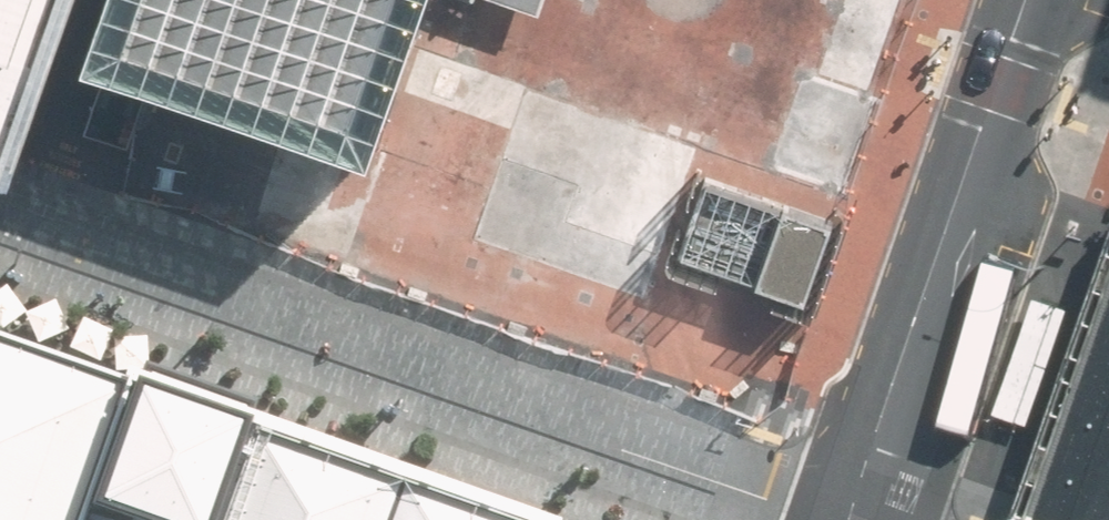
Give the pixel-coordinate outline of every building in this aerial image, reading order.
[(19,167),(40,104),(60,45),(72,10),(76,0),(0,0),(0,161),(19,167)] [(357,108),(394,0),(76,0),(72,10),(102,20),(357,108)] [(833,224),(706,180),(681,254),(807,297),(833,224)] [(0,295),(0,367),(116,407),(449,519),(629,519),(0,295)] [(1044,519),(1108,519),(1108,297),(1033,516),(1044,519)] [(116,407),(0,367),(0,519),(77,519),(116,407)] [(116,407),(77,519),(449,519),(116,407)]
